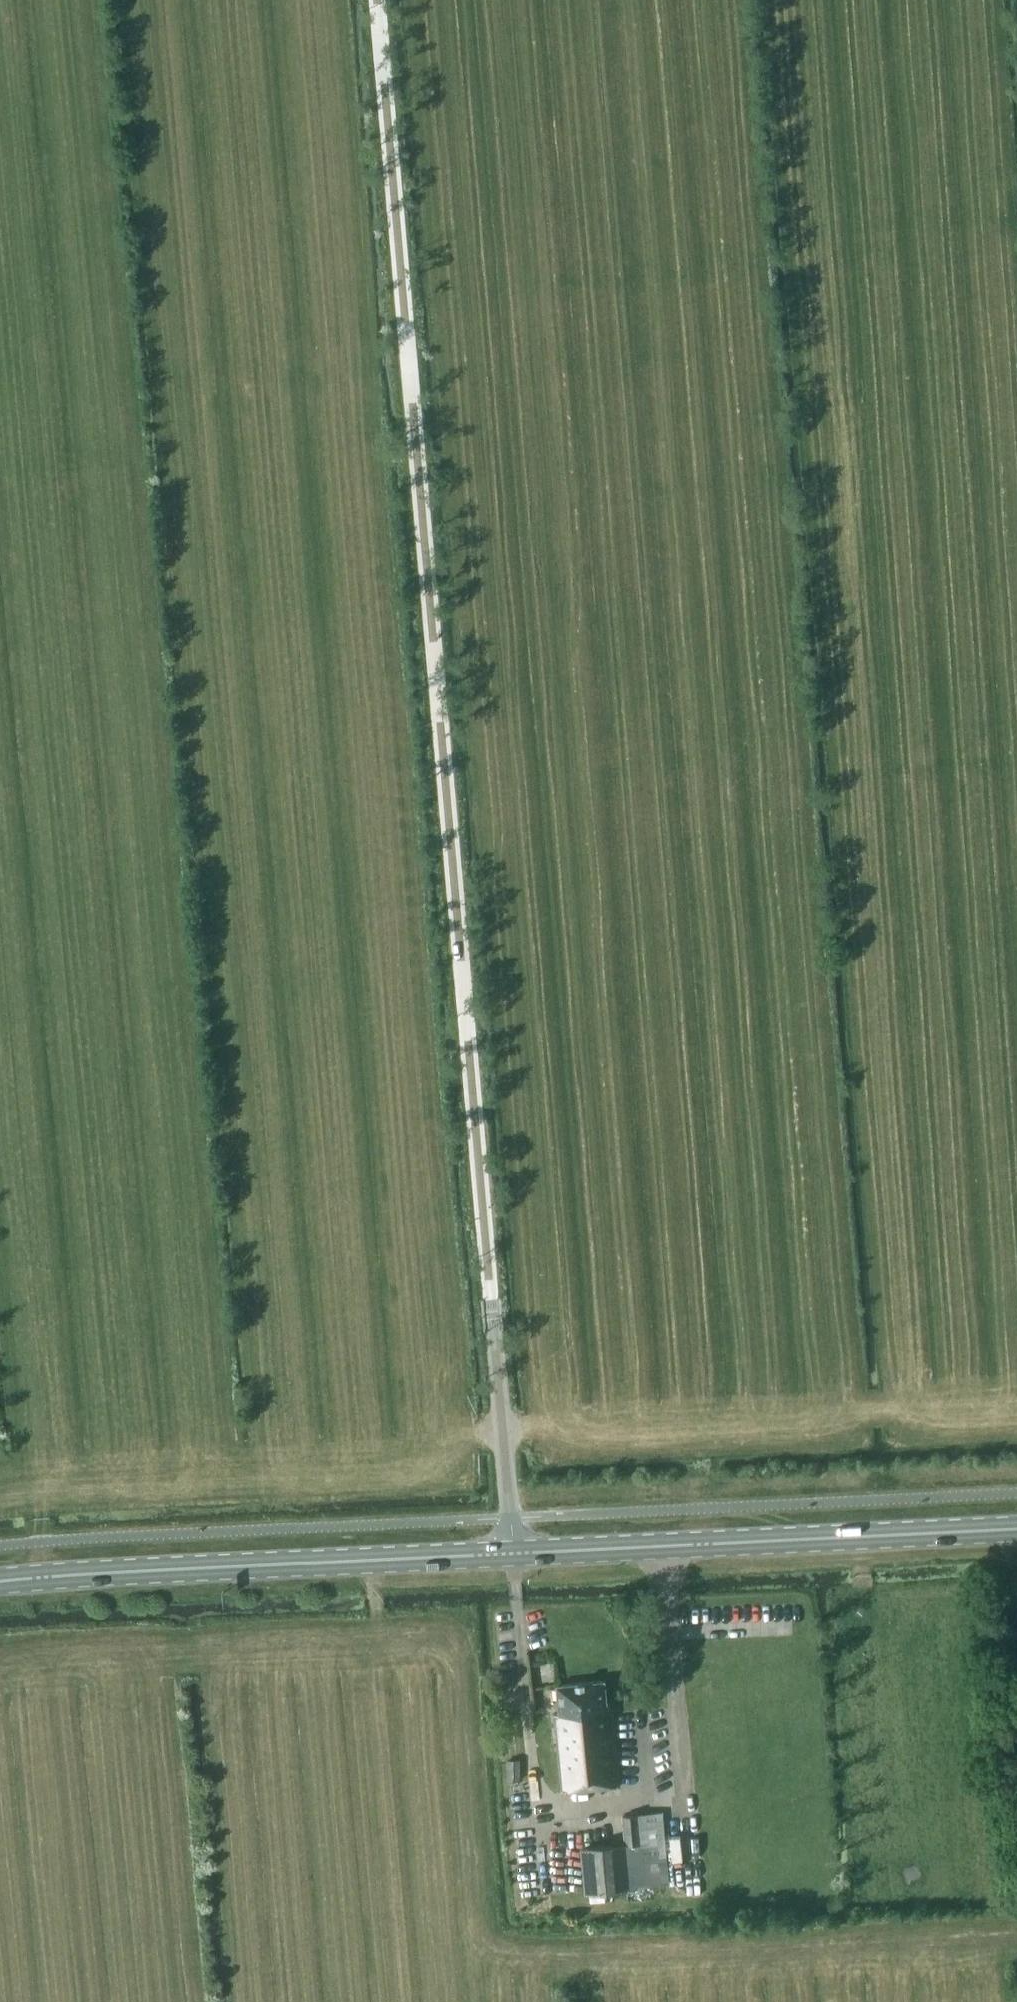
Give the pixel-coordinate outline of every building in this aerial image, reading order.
[(557,1712),(563,1789),(622,1785),(615,1699),(608,1700),(607,1680),(560,1684),(562,1712),(557,1712)] [(521,1778),(519,1758),(505,1759),(508,1780),(521,1778)] [(664,1882),(656,1811),(623,1815),(625,1841),(582,1845),(587,1893),(646,1886),(646,1884),(664,1882)]
